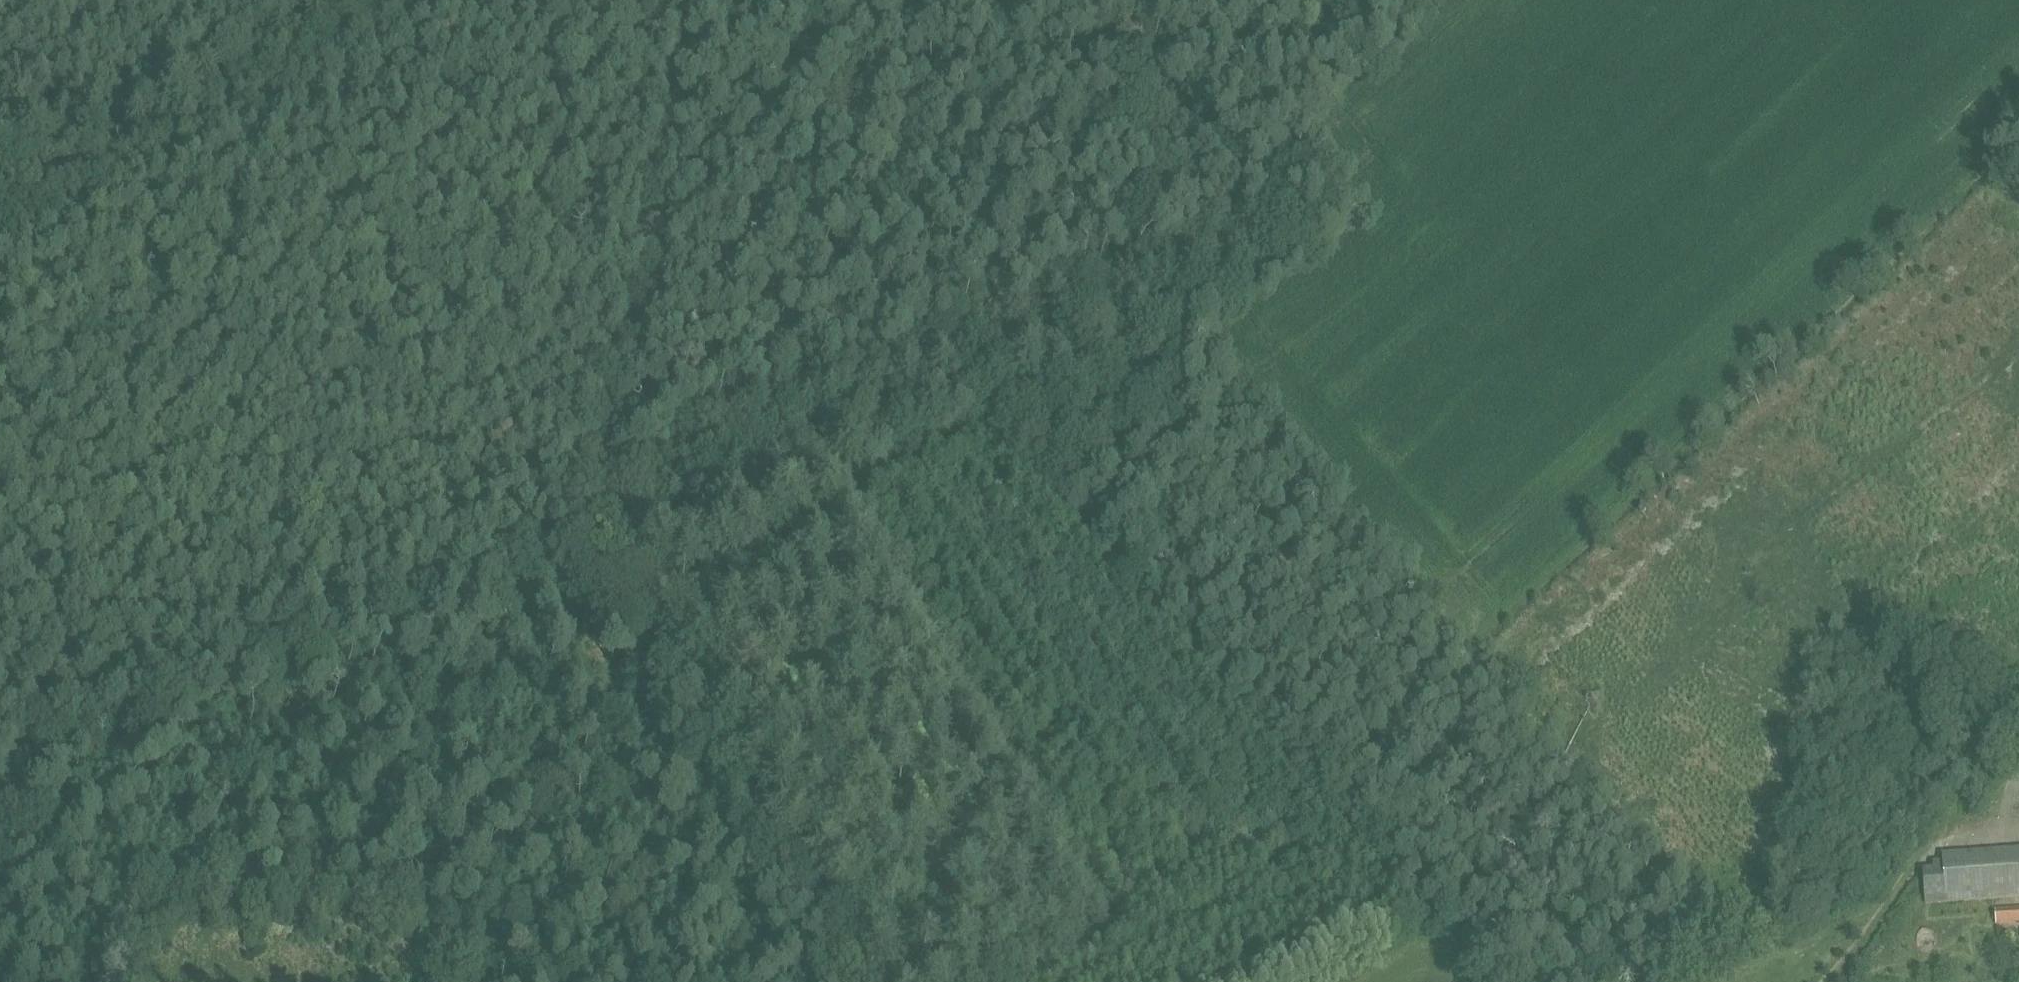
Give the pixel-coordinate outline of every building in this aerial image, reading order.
[(2018,897),(2018,851),(1944,856),(1945,870),(1925,871),(1927,904),(2018,897)] [(2018,924),(2018,908),(1996,909),(1997,925),(2018,924)]
